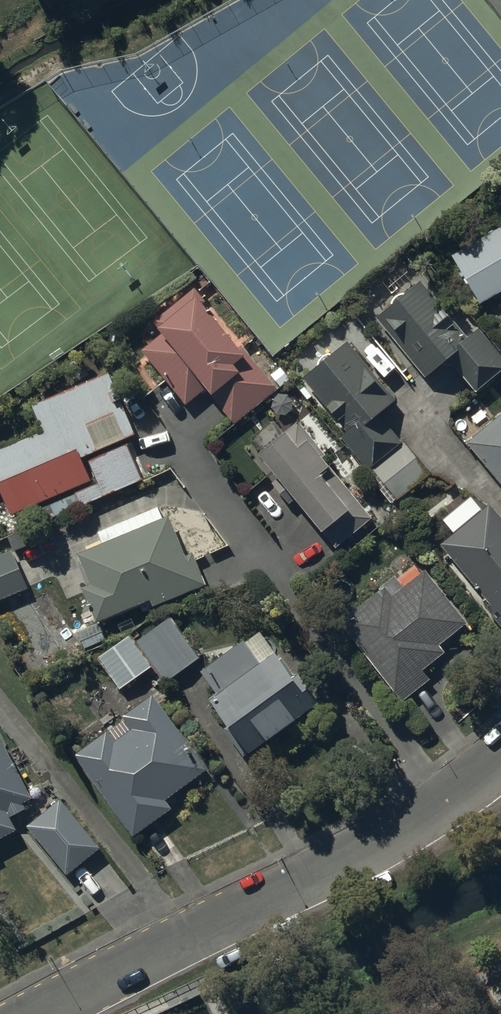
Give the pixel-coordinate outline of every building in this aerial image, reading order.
[(451,260),(480,309),(500,297),(500,230),(451,260)] [(376,314),(424,374),(448,355),(475,388),(500,367),(500,349),(479,322),(467,332),(422,277),(376,314)] [(159,340),(141,355),(186,410),(204,395),(212,404),(213,403),(233,428),(277,392),(194,292),(153,326),(160,334),(157,337),(159,340)] [(344,338),(302,370),(344,425),(337,430),(365,466),(401,438),(382,413),(395,403),(344,338)] [(0,455),(0,496),(10,520),(90,486),(80,464),(134,440),(106,375),(30,408),(42,436),(0,455)] [(465,438),(500,482),(500,410),(465,438)] [(300,425),(256,460),(321,541),(324,538),(336,552),(371,524),(327,468),(332,464),(300,425)] [(404,440),(371,466),(396,497),(429,471),(404,440)] [(143,483),(127,446),(88,464),(99,487),(75,498),(80,511),(143,483)] [(440,540),(489,599),(485,602),(500,621),(500,515),(489,500),(440,540)] [(102,548),(77,559),(90,589),(81,593),(96,628),(150,604),(153,611),(205,588),(191,556),(184,559),(168,521),(163,523),(157,510),(97,537),(102,548)] [(0,557),(0,604),(28,592),(11,552),(0,557)] [(361,606),(337,626),(401,706),(429,683),(422,675),(444,657),(440,652),(468,629),(425,575),(403,592),(394,580),(378,593),(380,595),(363,608),(361,606)] [(170,621),(137,645),(166,685),(199,661),(170,621)] [(259,637),(200,677),(216,699),(208,704),(248,761),(265,749),(266,751),(295,731),(292,727),(318,710),(297,680),(295,681),(282,663),(278,665),(259,637)] [(128,638),(96,660),(119,693),(151,671),(128,638)] [(72,760),(133,842),(171,813),(166,806),(208,774),(153,700),(72,760)] [(16,835),(9,823),(25,815),(21,808),(30,803),(0,745),(0,843),(16,835)] [(25,833),(66,881),(100,853),(59,804),(25,833)]
